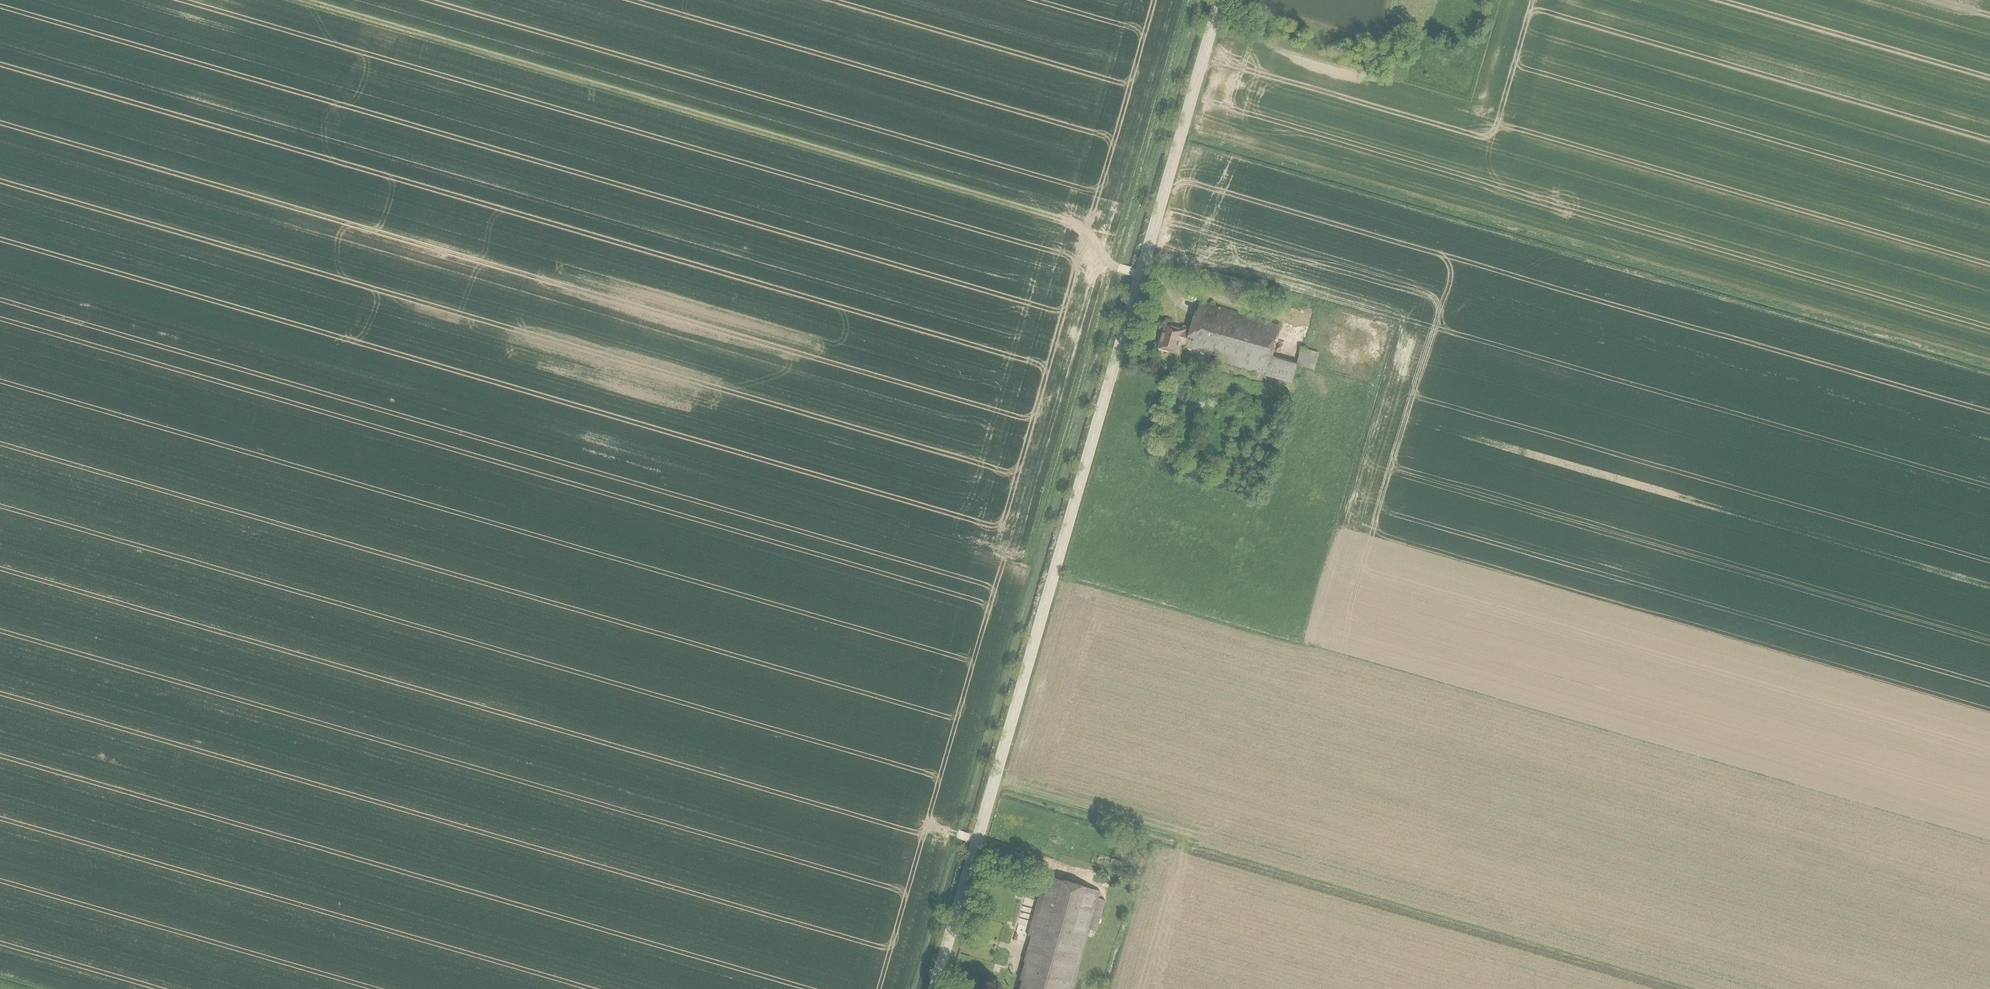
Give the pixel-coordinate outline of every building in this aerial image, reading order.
[(1282,323),(1202,300),(1192,334),(1189,344),(1188,350),(1267,373),(1272,355),(1282,323)] [(1187,329),(1166,322),(1159,347),(1179,353),(1182,342),(1185,332),(1187,329)] [(1182,342),(1189,344),(1192,334),(1185,332),(1182,342)] [(1306,347),(1302,364),(1316,368),(1320,351),(1306,347)] [(1302,364),(1272,355),(1267,373),(1296,382),(1302,364)] [(1047,877),(1018,988),(1075,988),(1101,890),(1047,877)]
